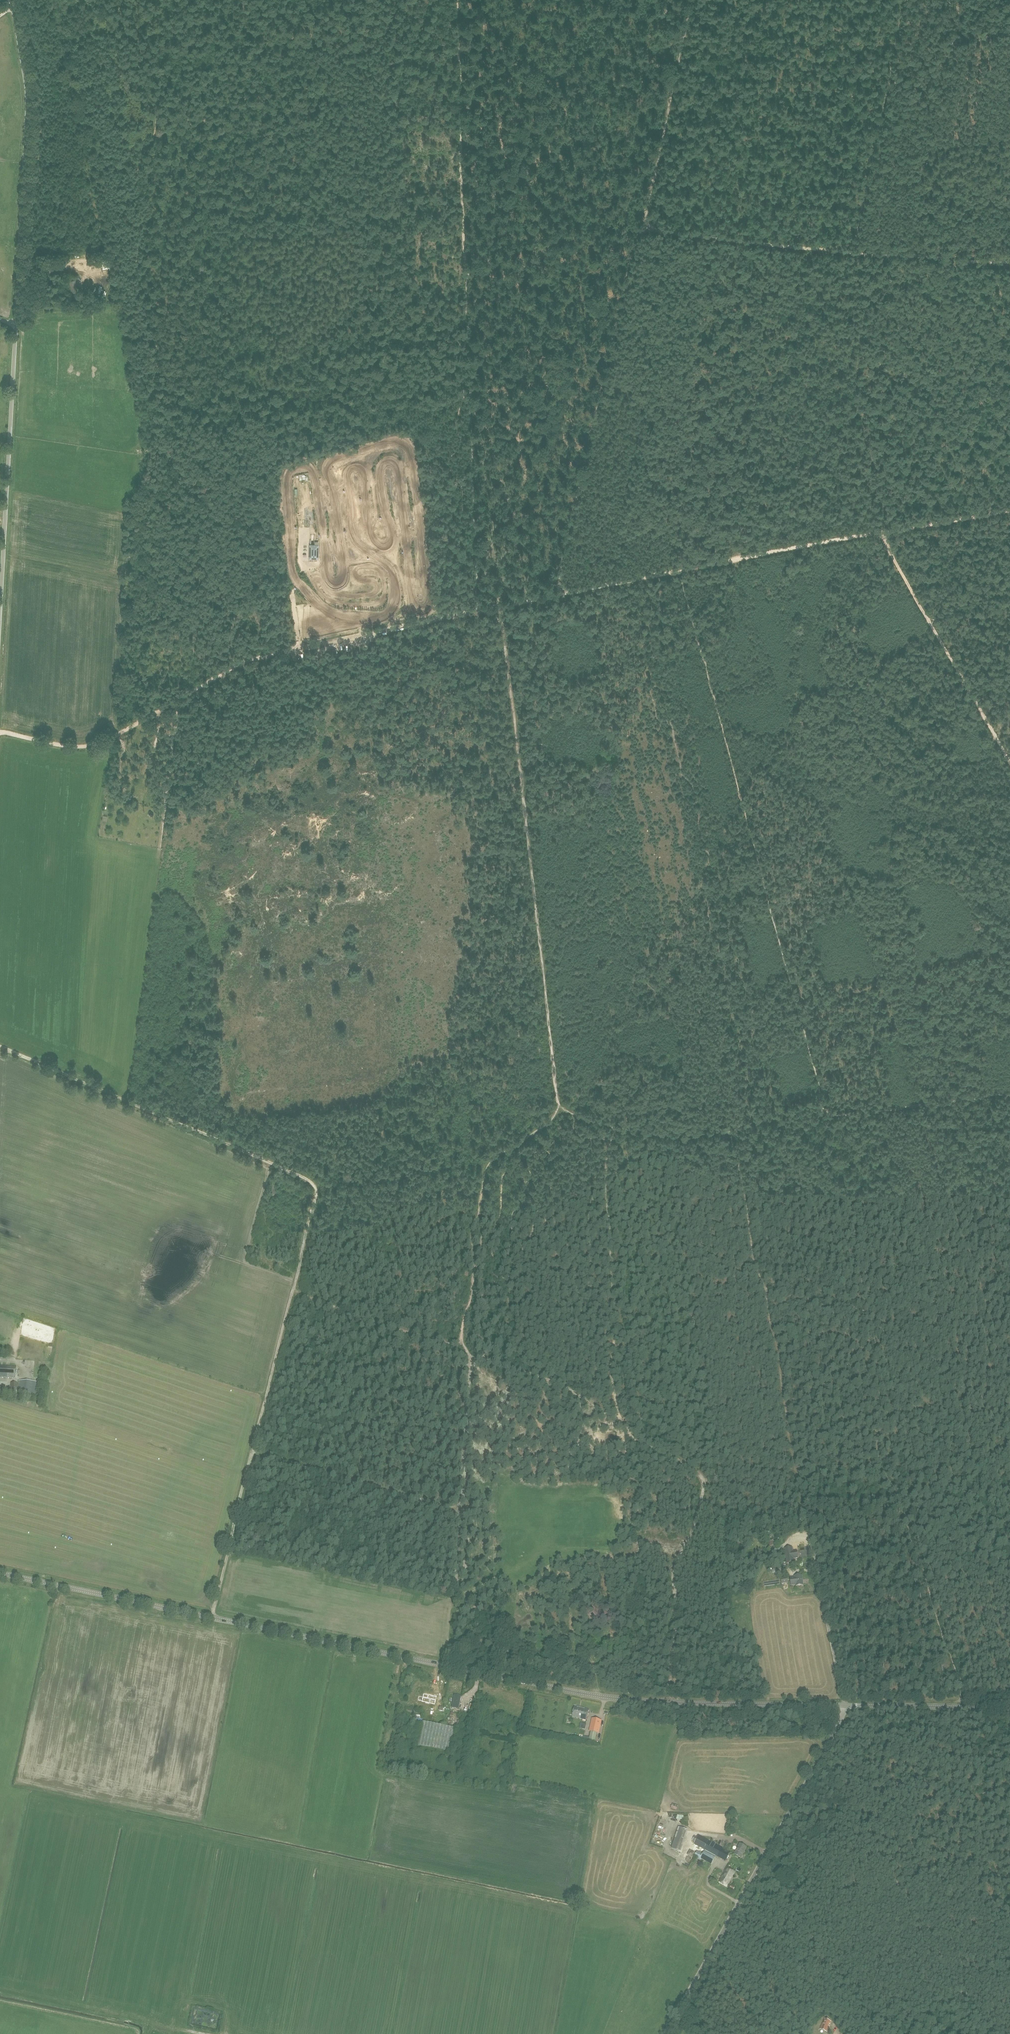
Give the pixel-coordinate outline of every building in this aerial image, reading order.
[(16,1367),(0,1366),(0,1377),(16,1378),(16,1367)] [(35,1397),(36,1381),(18,1380),(17,1396),(35,1397)] [(773,1541),(773,1540),(769,1540),(770,1542),(766,1543),(767,1547),(769,1547),(769,1549),(775,1548),(774,1545),(774,1544),(775,1543),(775,1541),(773,1541)] [(793,1551),(792,1547),(785,1548),(787,1563),(794,1562),(794,1558),(798,1558),(797,1551),(793,1551)] [(803,1585),(802,1575),(795,1576),(795,1577),(790,1578),(791,1585),(796,1584),(796,1586),(803,1585)] [(458,1708),(460,1696),(454,1695),(452,1707),(458,1708)] [(587,1720),(589,1709),(574,1706),(572,1716),(587,1720)] [(601,1721),(592,1719),(590,1731),(598,1733),(601,1721)] [(449,1751),(454,1727),(423,1721),(418,1745),(449,1751)] [(675,1838),(673,1848),(681,1850),(685,1828),(680,1827),(678,1838),(675,1838)] [(730,1852),(698,1835),(697,1838),(694,1837),(692,1841),(695,1842),(694,1844),(726,1861),(730,1852)] [(741,1858),(747,1847),(740,1843),(734,1854),(741,1858)] [(715,1856),(705,1851),(703,1854),(697,1851),(694,1856),(700,1859),(700,1858),(711,1864),(715,1856)] [(731,1878),(735,1871),(726,1867),(724,1871),(725,1872),(719,1882),(727,1886),(731,1878),(730,1878),(730,1877),(731,1878)] [(827,2031),(831,2021),(824,2019),(820,2029),(827,2031)]
